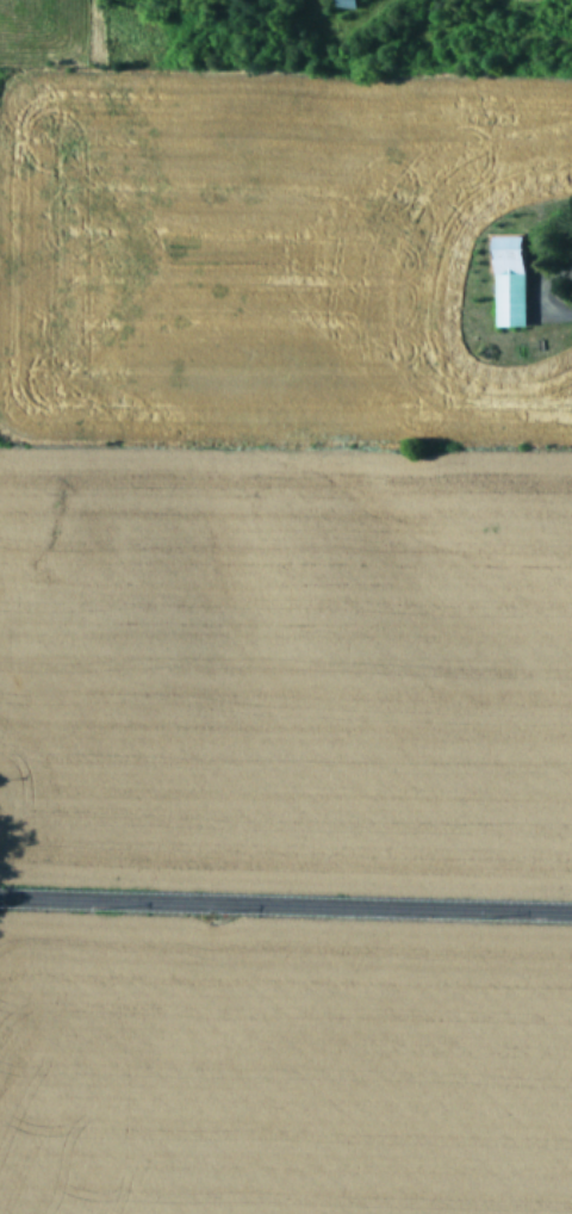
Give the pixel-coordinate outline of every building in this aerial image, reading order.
[(490,324),(521,324),(520,234),(489,235),(490,324)]
